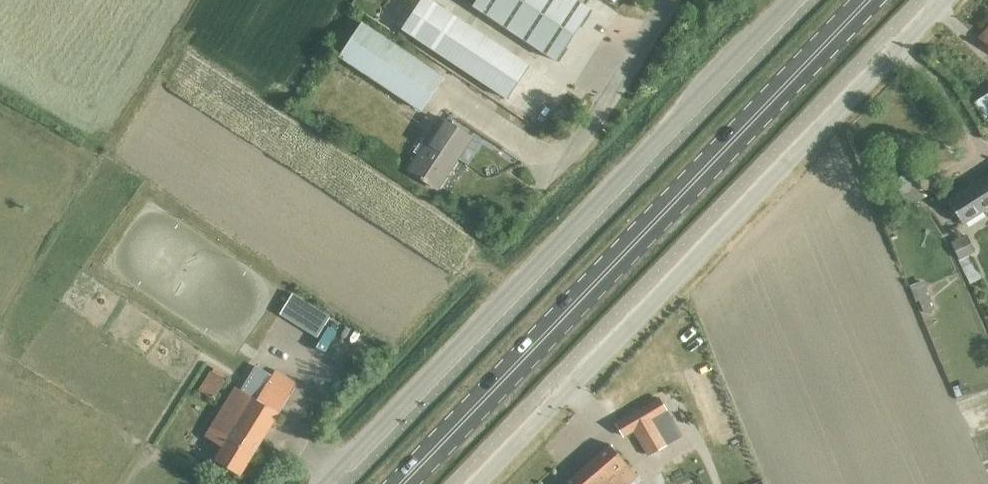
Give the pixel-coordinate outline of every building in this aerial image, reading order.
[(531,64),(431,0),(421,0),(403,29),(510,97),(531,64)] [(472,5),(558,59),(592,8),(580,0),(476,0),(472,5)] [(422,111),(443,78),(363,25),(342,58),(422,111)] [(977,38),(987,48),(987,27),(977,38)] [(437,188),(471,135),(444,118),(410,171),(437,188)] [(987,207),(987,179),(947,204),(959,225),(987,207)] [(951,242),(969,284),(981,279),(970,255),(974,253),(967,235),(951,242)] [(923,313),(934,309),(923,281),(912,286),(923,313)] [(214,398),(226,380),(213,372),(201,390),(214,398)] [(240,475),(289,393),(267,380),(256,398),(235,386),(205,436),(222,447),(215,460),(240,475)] [(650,454),(667,443),(644,406),(616,424),(623,436),(634,429),(650,454)] [(637,476),(609,444),(564,483),(628,483),(637,476)]
